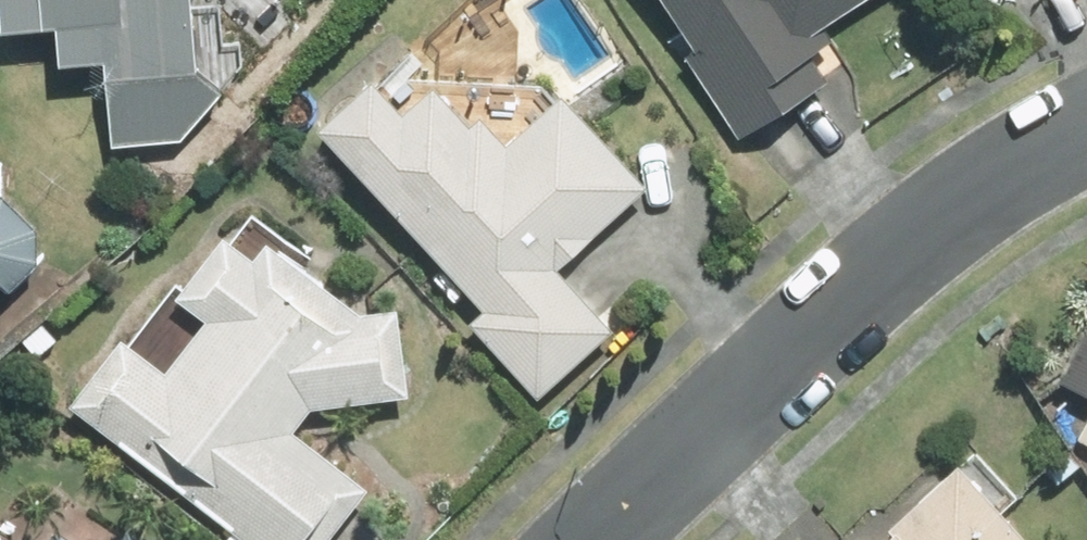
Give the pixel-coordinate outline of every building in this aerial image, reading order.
[(49,16),(52,56),(105,52),(111,141),(180,135),(217,86),(186,65),(182,0),(0,0),(0,20),(49,16)] [(825,80),(807,52),(829,36),(819,22),(852,0),(659,0),(689,47),(681,51),(737,136),(825,80)] [(463,324),(533,397),(608,326),(552,268),(642,182),(551,87),(499,138),(469,107),(456,119),(418,79),(390,105),(359,71),(305,123),(479,308),(463,324)] [(4,291),(31,261),(31,228),(0,197),(0,288),(4,291)] [(207,228),(159,289),(190,312),(151,365),(108,330),(55,400),(238,539),(310,539),(355,481),(280,425),(296,404),(396,392),(384,303),(344,307),(248,235),(236,251),(207,228)] [(1059,381),(1086,395),(1086,325),(1059,381)] [(1063,446),(1038,468),(1049,481),(1074,459),(1063,446)] [(874,539),(1021,539),(951,466),(874,539)] [(40,520),(27,539),(71,539),(40,520)] [(124,528),(116,539),(142,539),(124,528)]
